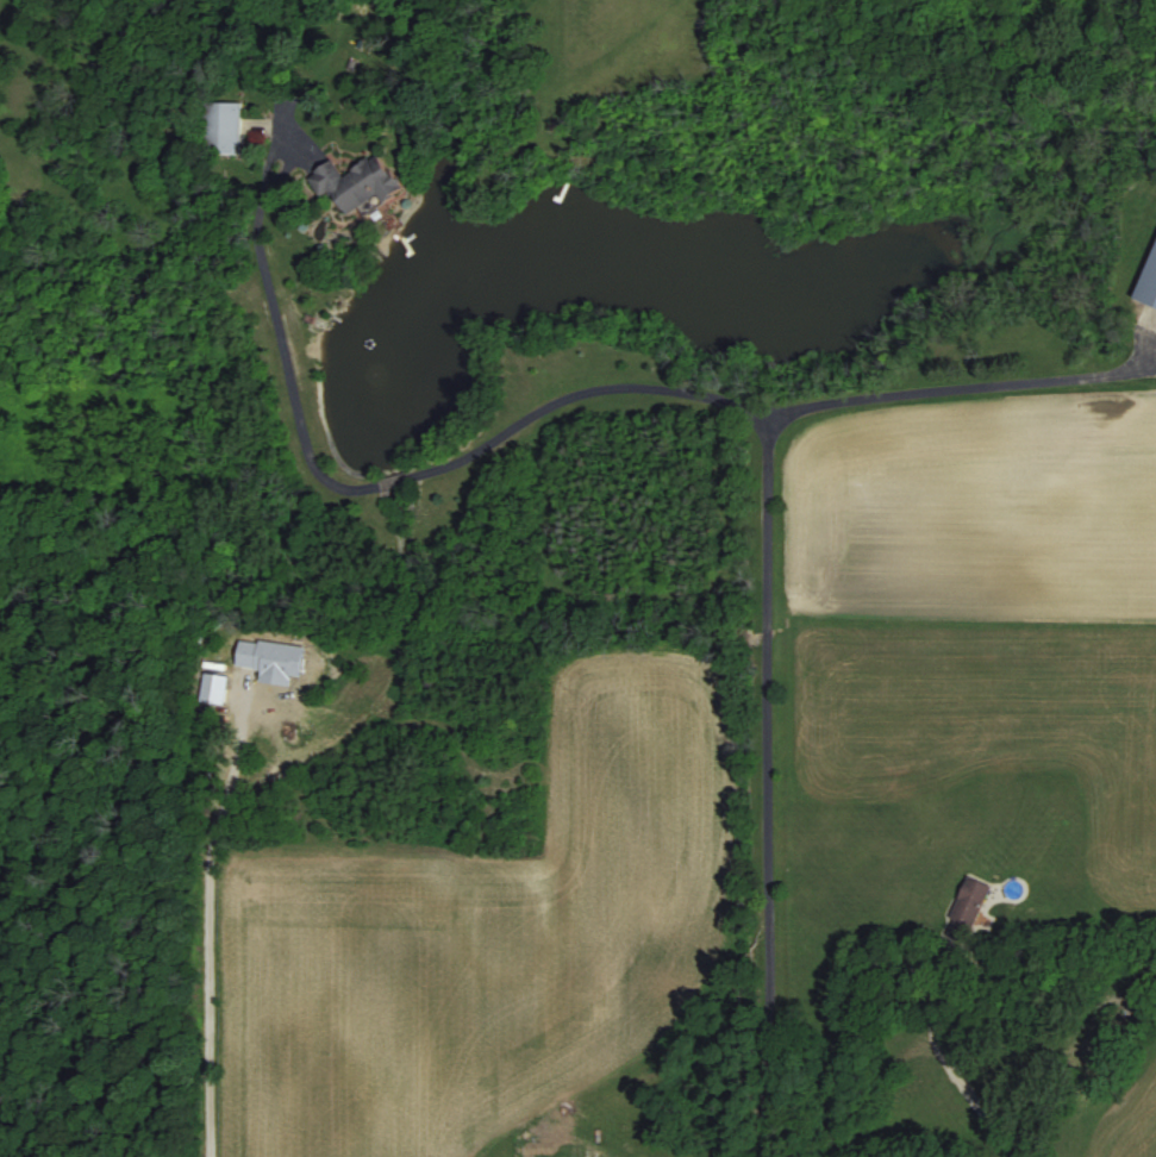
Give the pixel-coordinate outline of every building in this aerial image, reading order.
[(203,153),(242,153),(242,100),(203,100),(203,153)] [(351,212),(381,190),(387,199),(404,187),(378,151),(346,174),(333,158),(309,176),(324,196),(334,189),(351,212)] [(1136,297),(1155,305),(1155,247),(1136,297)] [(944,932),(968,942),(991,885),(968,875),(944,932)]
